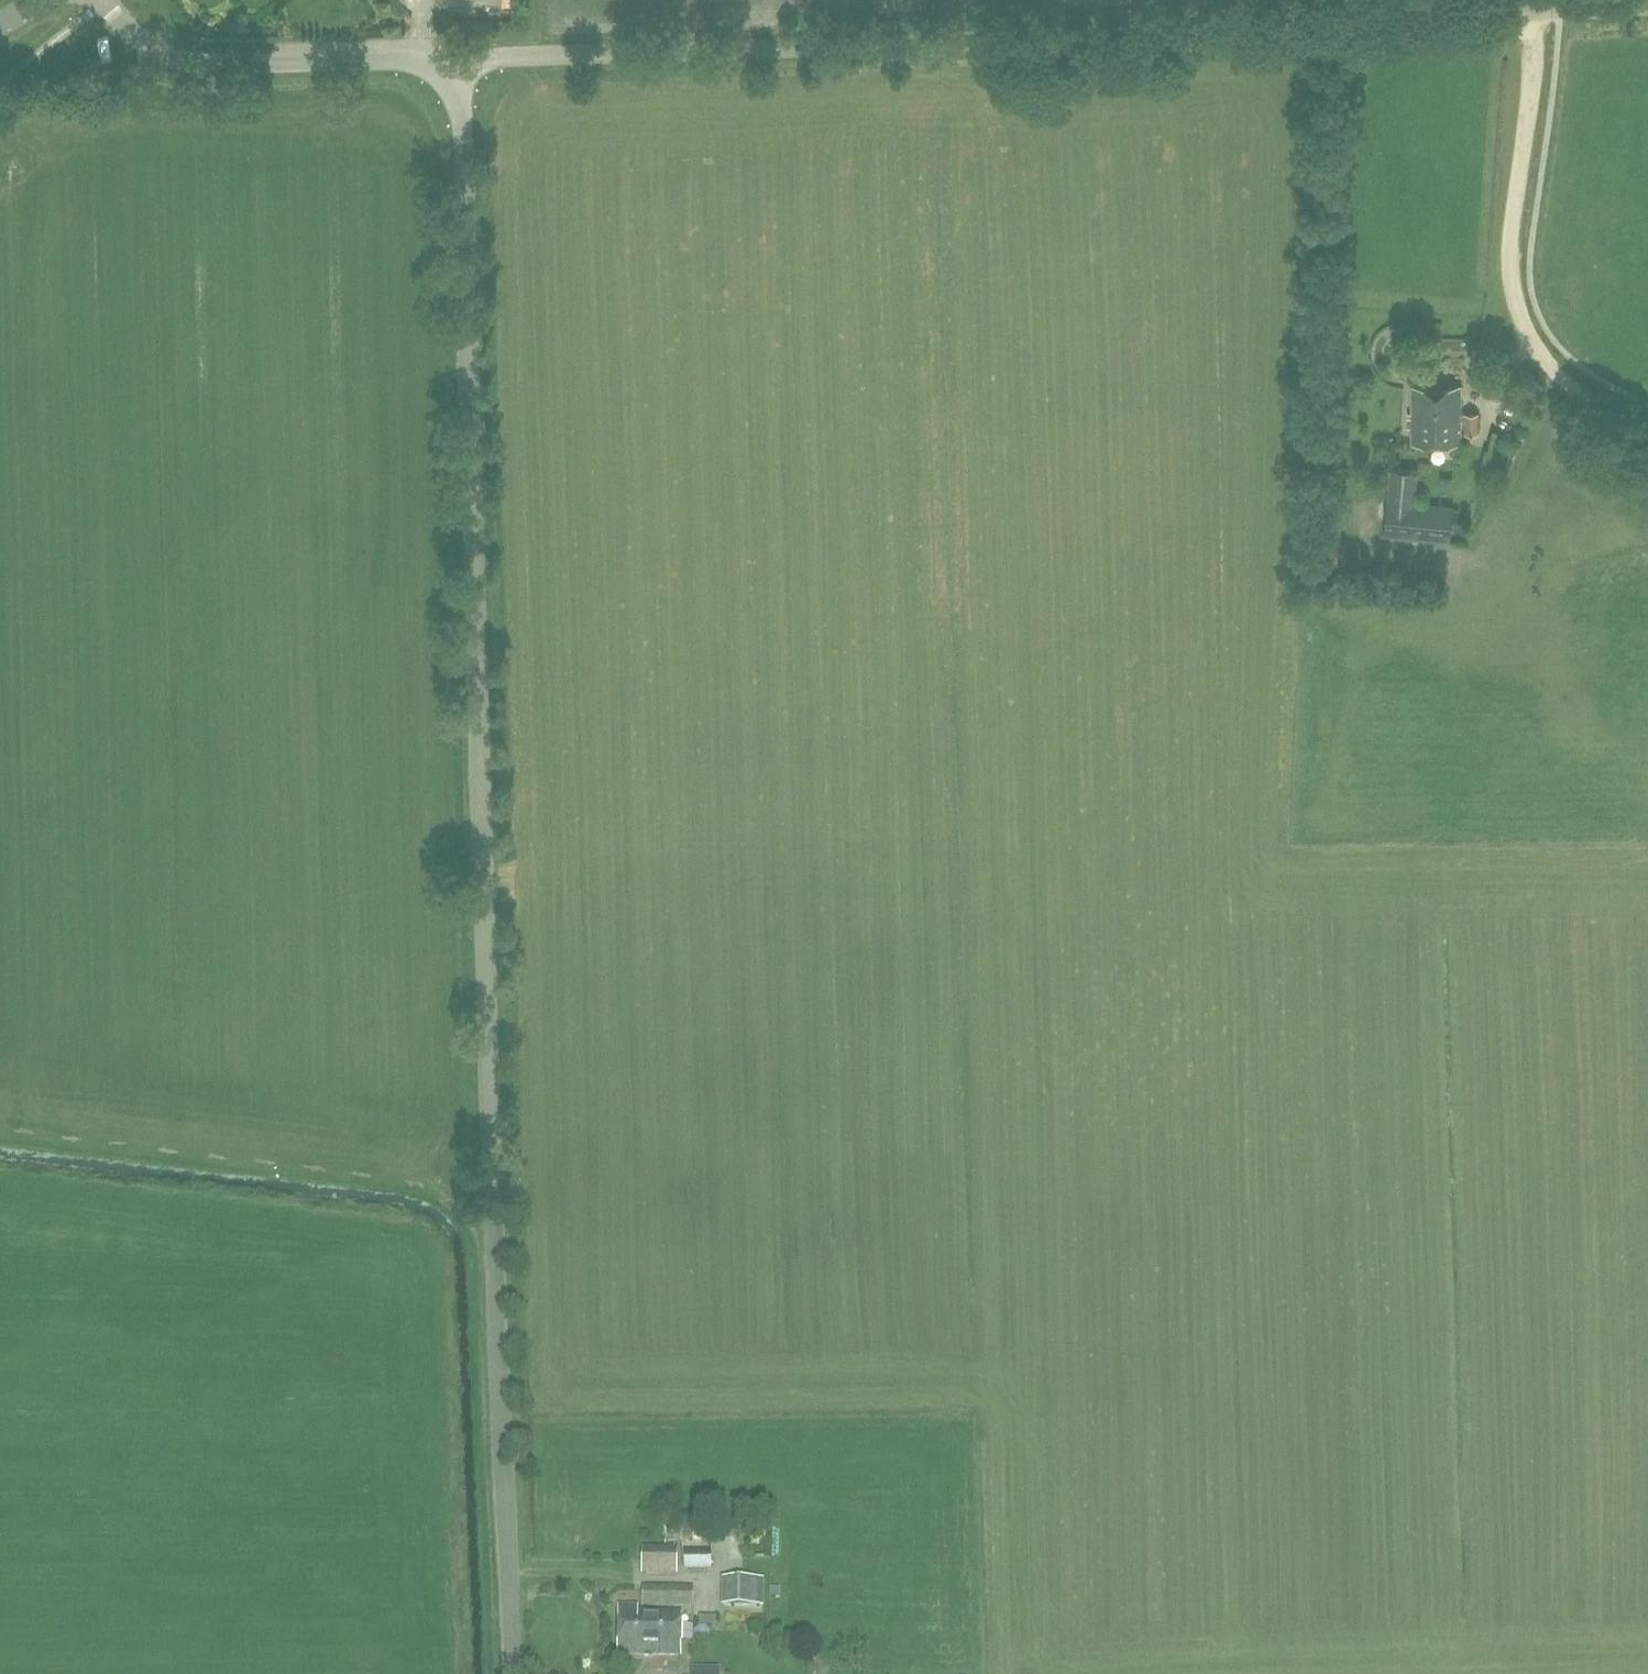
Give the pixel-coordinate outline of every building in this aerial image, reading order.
[(1460,386),(1412,385),(1411,443),(1460,443),(1460,420),(1464,420),(1464,433),(1478,433),(1478,414),(1464,413),(1464,414),(1460,414),(1460,386)] [(1414,486),(1414,464),(1405,463),(1404,486),(1414,486)] [(1449,540),(1452,505),(1438,504),(1438,512),(1403,510),(1405,488),(1387,487),(1384,535),(1449,540)] [(642,1547),(642,1571),(677,1572),(677,1547),(642,1547)] [(713,1564),(713,1549),(686,1548),(686,1564),(713,1564)] [(762,1578),(722,1578),(722,1604),(762,1604),(762,1578)] [(642,1586),(642,1603),(693,1604),(693,1587),(642,1586)] [(617,1653),(680,1654),(681,1610),(638,1609),(638,1605),(618,1605),(617,1653)] [(700,1625),(716,1625),(716,1616),(700,1616),(700,1625)]
